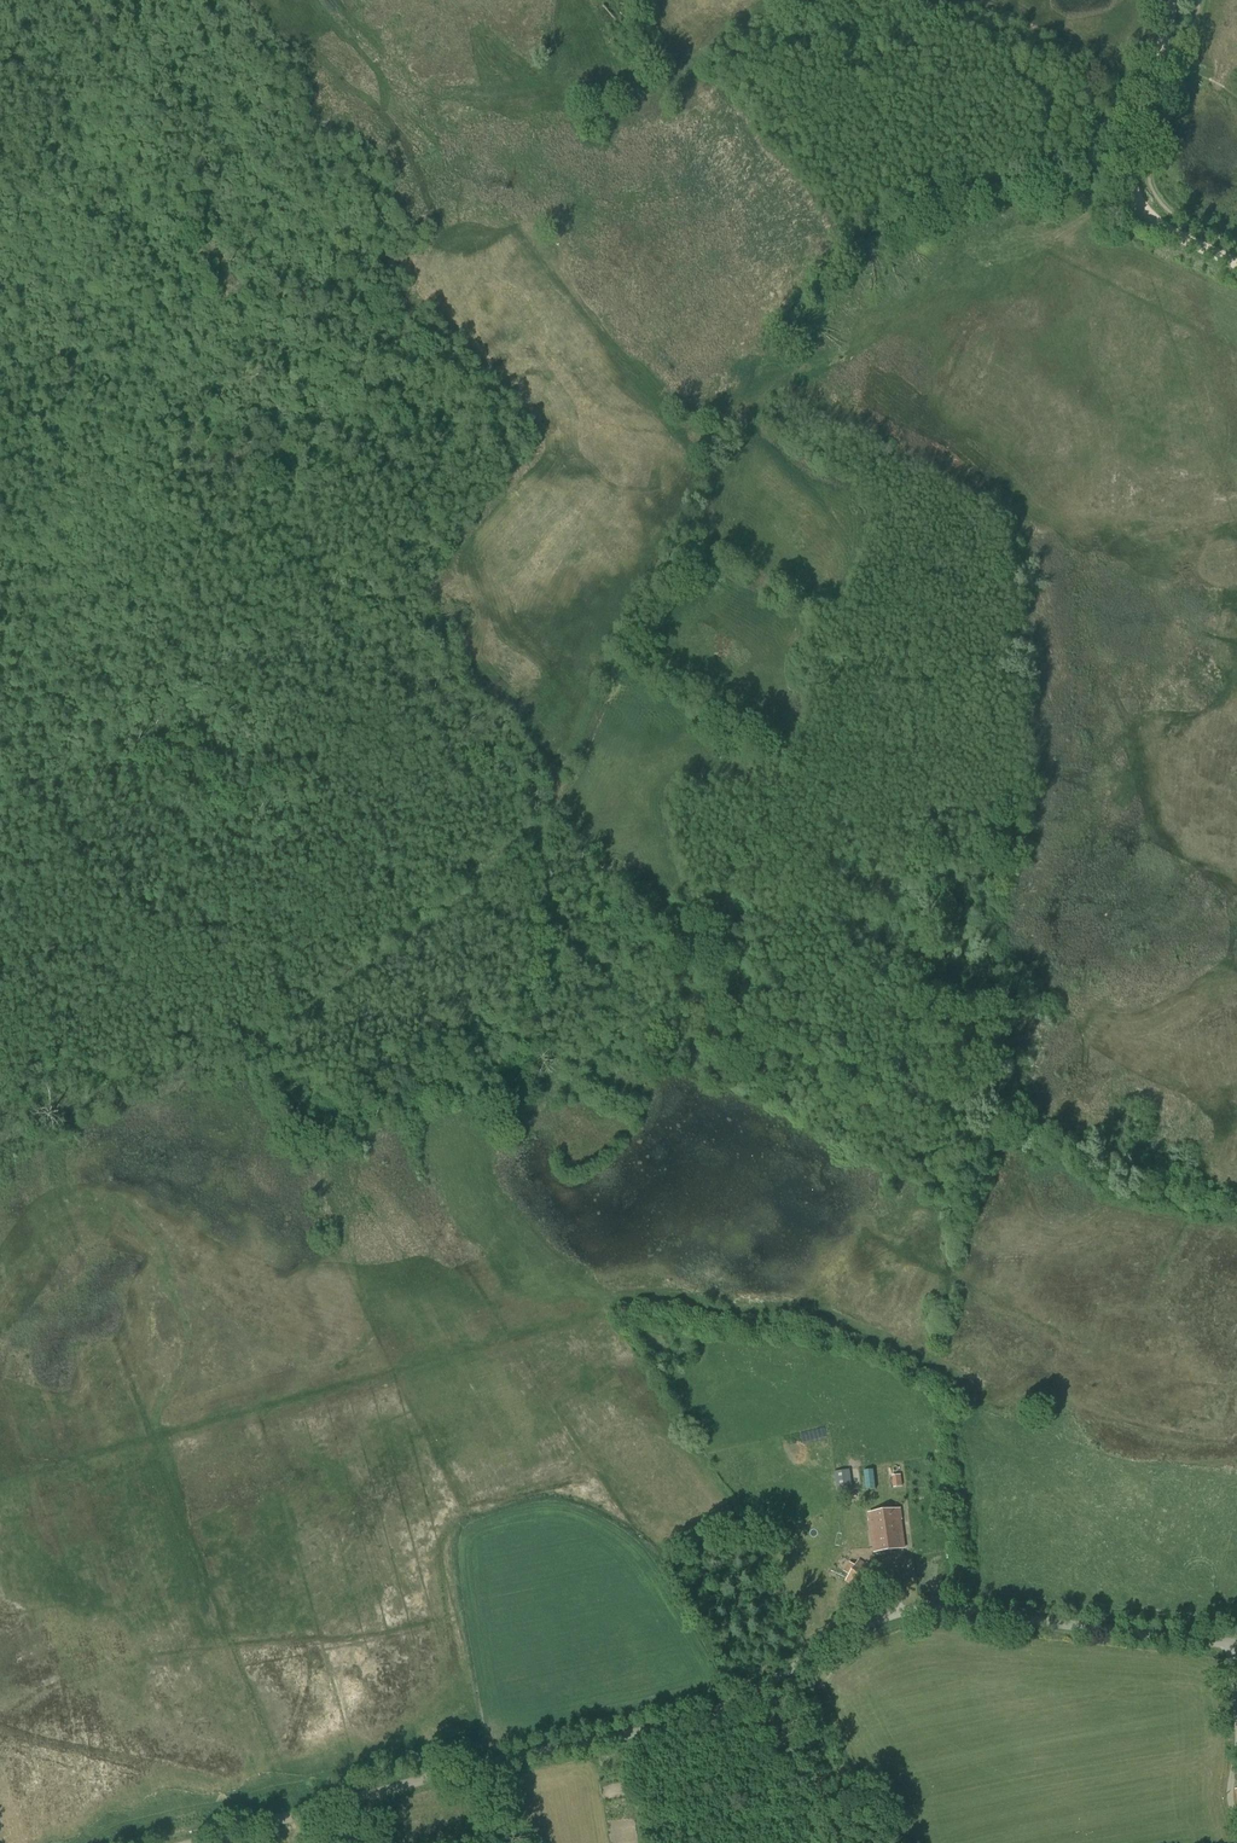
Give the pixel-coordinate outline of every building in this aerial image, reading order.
[(803,1430),(804,1439),(828,1436),(826,1427),(803,1430)] [(809,1469),(832,1464),(830,1452),(806,1458),(809,1469)] [(853,1493),(849,1470),(834,1472),(838,1495),(853,1493)] [(833,1471),(811,1471),(811,1482),(833,1481),(833,1471)] [(904,1474),(895,1474),(895,1486),(905,1486),(904,1474)] [(868,1513),(874,1553),(905,1548),(901,1520),(902,1520),(901,1509),(868,1513)] [(845,1581),(859,1590),(873,1569),(859,1560),(855,1565),(851,1563),(845,1572),(849,1575),(845,1581)]
